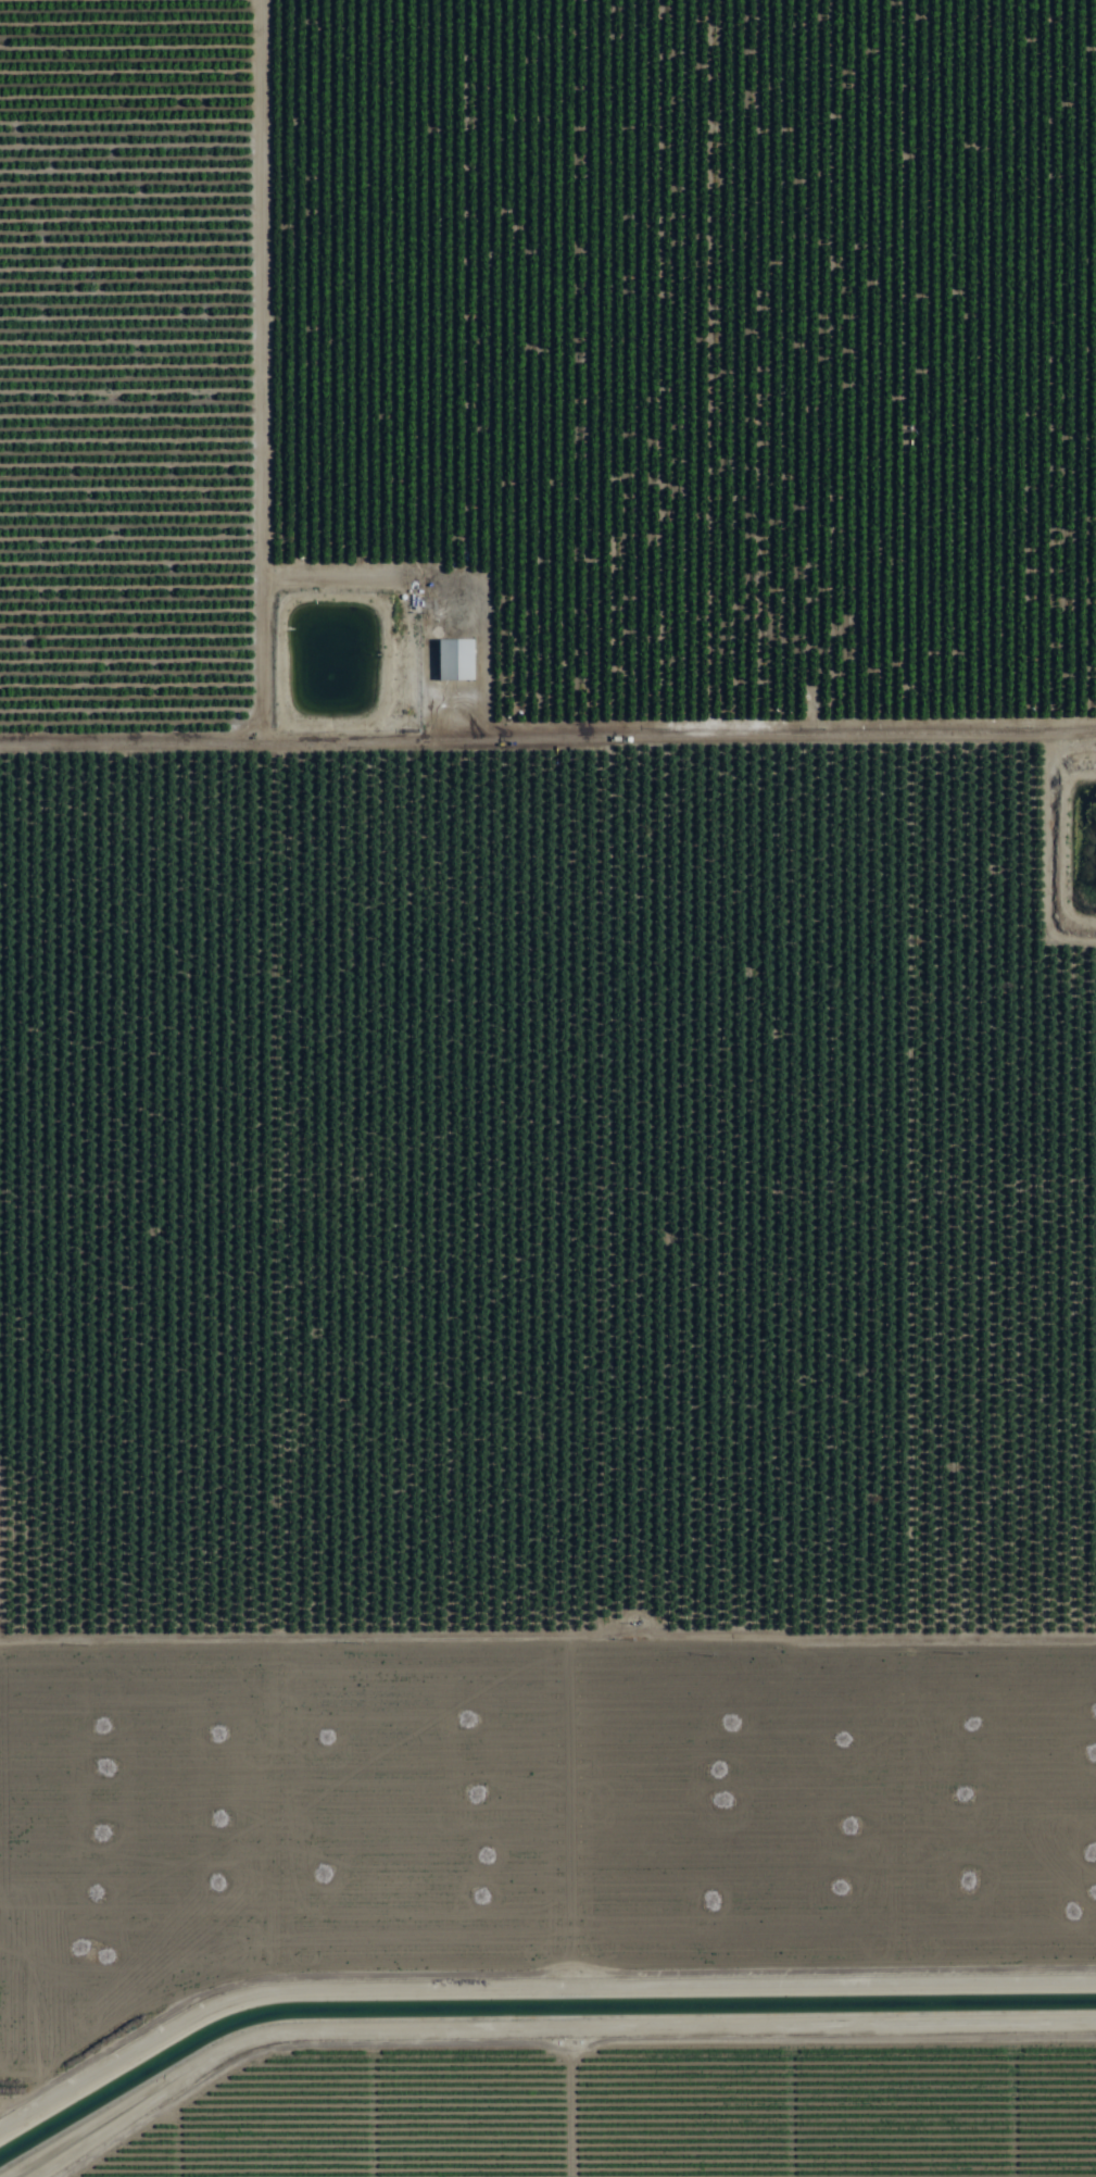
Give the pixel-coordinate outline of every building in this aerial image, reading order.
[(437,682),(472,682),(472,640),(437,640),(437,682)]
